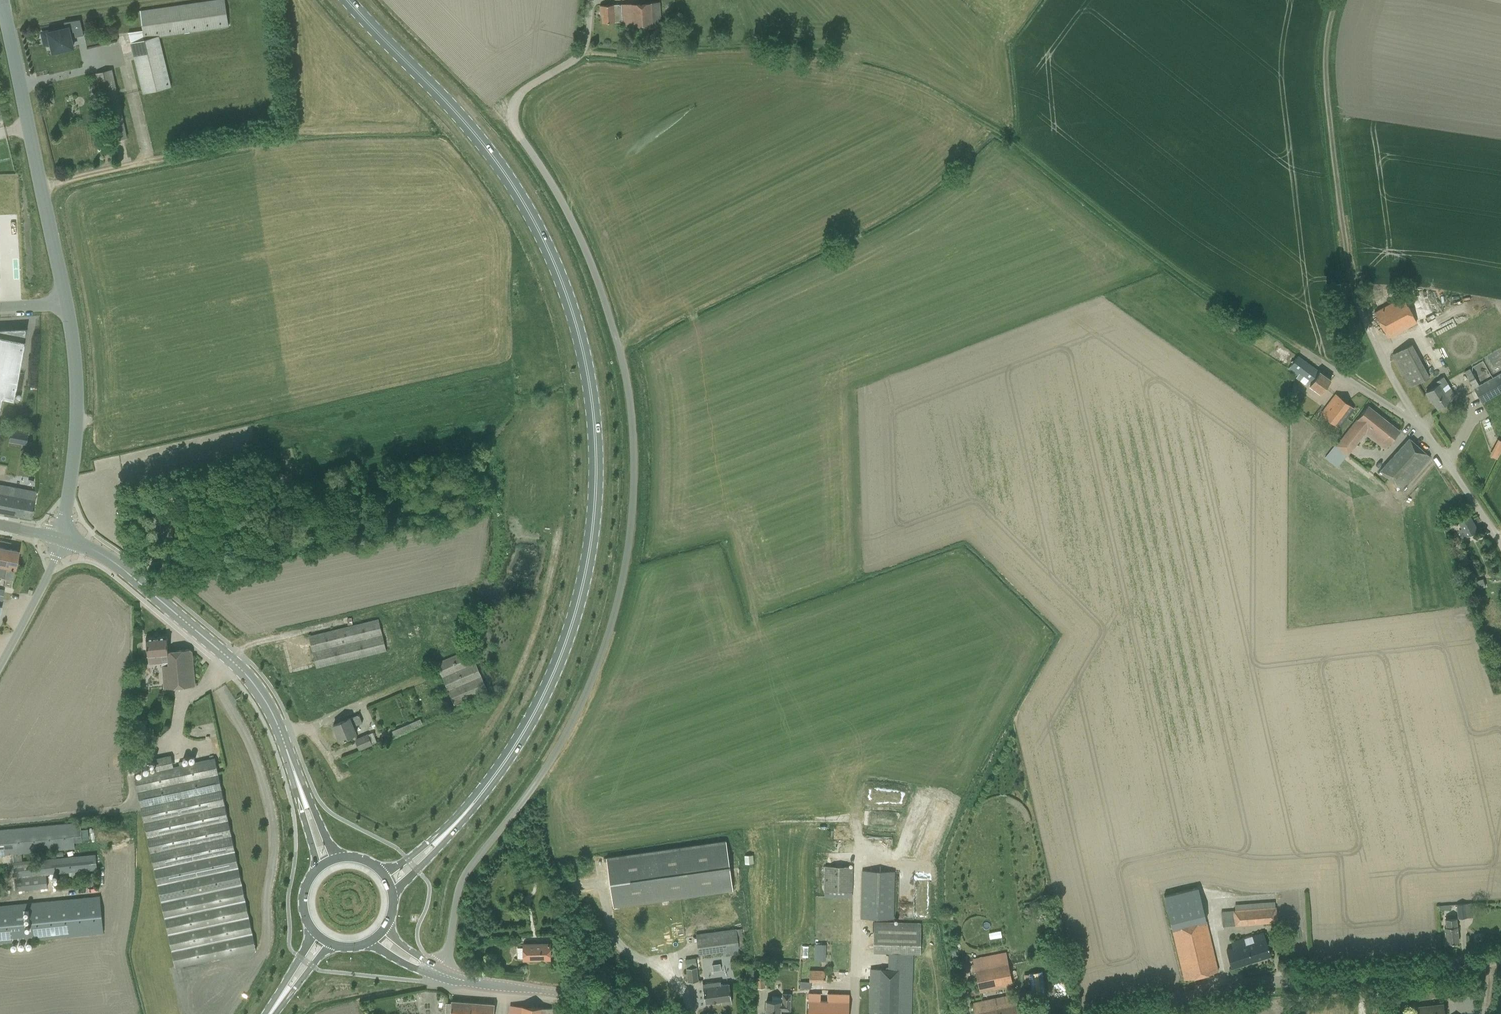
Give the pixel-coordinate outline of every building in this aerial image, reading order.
[(228,26),(225,0),(212,0),(140,10),(140,11),(142,30),(128,32),(129,43),(131,43),(158,36),(228,26)] [(660,2),(600,6),(600,15),(602,15),(602,23),(621,22),(622,29),(661,27),(660,2)] [(63,22),(65,27),(42,33),(45,45),(51,43),(53,52),(74,47),(71,32),(74,32),(75,37),(83,35),(79,19),(63,22)] [(158,36),(131,43),(143,93),(170,86),(158,36)] [(127,61),(132,60),(127,43),(122,44),(127,61)] [(95,73),(104,113),(110,141),(126,137),(111,69),(95,73)] [(1378,298),(1369,303),(1370,304),(1388,337),(1416,322),(1397,288),(1378,298)] [(0,398),(12,400),(26,327),(0,329),(0,399),(0,398)] [(1410,342),(1391,352),(1410,387),(1429,377),(1410,342)] [(1288,368),(1289,369),(1298,375),(1296,378),(1305,384),(1305,382),(1308,379),(1304,377),(1312,366),(1297,356),(1288,368)] [(1312,366),(1304,377),(1308,379),(1305,382),(1320,393),(1330,380),(1319,371),(1312,366)] [(1500,392),(1500,373),(1478,385),(1469,369),(1464,371),(1481,403),(1490,398),(1500,392)] [(1436,380),(1438,384),(1426,392),(1430,398),(1431,398),(1437,408),(1455,396),(1442,376),(1436,380)] [(1336,394),(1330,402),(1320,413),(1339,428),(1354,408),(1336,394)] [(1367,405),(1337,444),(1336,445),(1347,453),(1365,431),(1386,447),(1399,430),(1367,405)] [(11,431),(9,441),(25,443),(27,434),(11,431)] [(1380,469),(1390,478),(1400,488),(1429,456),(1409,438),(1380,469)] [(1500,452),(1500,441),(1497,439),(1493,448),(1500,452)] [(31,518),(34,500),(36,491),(0,485),(0,512),(31,518)] [(1468,512),(1460,517),(1458,518),(1464,530),(1460,532),(1464,538),(1478,531),(1468,512)] [(4,562),(6,562),(8,549),(0,547),(0,577),(3,578),(4,572),(2,572),(4,562)] [(4,572),(3,578),(5,578),(4,586),(10,587),(17,551),(8,549),(6,562),(4,562),(2,572),(4,572)] [(1464,551),(1457,554),(1463,565),(1470,562),(1464,551)] [(1465,584),(1468,592),(1486,586),(1483,578),(1465,584)] [(314,631),(309,633),(310,635),(308,635),(316,668),(386,651),(384,644),(378,618),(315,633),(314,631)] [(145,638),(146,648),(148,664),(161,663),(163,685),(194,682),(191,650),(189,649),(168,651),(166,636),(145,638)] [(468,648),(434,663),(452,703),(485,688),(468,648)] [(333,725),(339,740),(344,738),(344,739),(346,738),(346,737),(356,733),(353,727),(362,723),(358,714),(349,718),(333,725)] [(390,731),(392,735),(421,723),(419,719),(390,731)] [(359,749),(371,744),(367,734),(355,740),(359,749)] [(135,775),(142,810),(168,934),(175,968),(255,951),(249,917),(215,758),(173,767),(171,755),(154,759),(157,770),(135,775)] [(21,853),(74,848),(73,839),(82,838),(80,823),(0,830),(0,855),(12,854),(16,853),(21,853)] [(733,890),(726,841),(606,857),(613,907),(733,890)] [(21,853),(16,853),(12,854),(16,889),(32,887),(32,886),(39,885),(39,875),(96,868),(95,854),(22,861),(21,853)] [(744,864),(752,864),(752,854),(743,855),(744,864)] [(824,866),(823,891),(831,891),(831,896),(833,896),(852,896),(852,867),(824,866)] [(860,917),(893,918),(894,871),(861,870),(860,917)] [(1197,887),(1163,895),(1184,979),(1218,971),(1197,887)] [(0,906),(0,943),(103,933),(100,896),(0,906)] [(1221,911),(1222,925),(1276,921),(1276,906),(1274,906),(1273,901),(1234,904),(1234,910),(1221,911)] [(1472,903),(1456,904),(1458,918),(1474,917),(1472,903)] [(1443,919),(1446,943),(1458,942),(1456,918),(1443,919)] [(869,1011),(869,1013),(911,1013),(913,953),(919,953),(920,924),(874,922),(873,952),(889,952),(888,970),(871,970),(869,1011)] [(737,949),(735,928),(695,933),(698,954),(737,949)] [(1225,951),(1228,958),(1231,968),(1271,955),(1263,931),(1251,935),(1241,939),(1234,941),(1236,948),(1225,951)] [(557,941),(558,944),(560,954),(569,952),(566,939),(557,941)] [(523,944),(523,947),(517,947),(517,958),(523,958),(523,960),(524,959),(524,956),(528,956),(528,959),(550,959),(550,943),(523,944)] [(825,961),(825,944),(814,944),(814,960),(825,961)] [(1005,952),(972,959),(979,992),(1012,985),(1005,952)] [(1048,965),(1049,971),(1062,969),(1061,963),(1048,965)] [(698,980),(696,967),(686,968),(688,982),(698,980)] [(800,982),(800,988),(811,988),(811,982),(824,982),(825,970),(810,970),(809,982),(800,982)] [(1027,998),(1031,997),(1033,1007),(1047,1004),(1042,972),(1024,975),(1027,998)] [(719,982),(702,984),(705,1003),(720,1001),(721,1004),(731,1002),(729,984),(720,985),(719,982)] [(790,1000),(790,996),(791,993),(782,993),(782,997),(772,996),(771,1002),(766,1002),(766,1007),(765,1013),(780,1013),(780,1010),(790,1010),(790,1000)] [(973,1013),(1018,1013),(1014,994),(971,1003),(973,1013)] [(808,1011),(808,1013),(848,1013),(848,995),(808,996),(808,1011)] [(445,1013),(451,1013),(493,1013),(494,1004),(451,1001),(451,1003),(446,1003),(445,1013)] [(509,1013),(552,1013),(553,1008),(510,1005),(509,1013)] [(1415,1013),(1444,1013),(1442,1006),(1426,1008),(1426,1006),(1414,1007),(1415,1013)]
